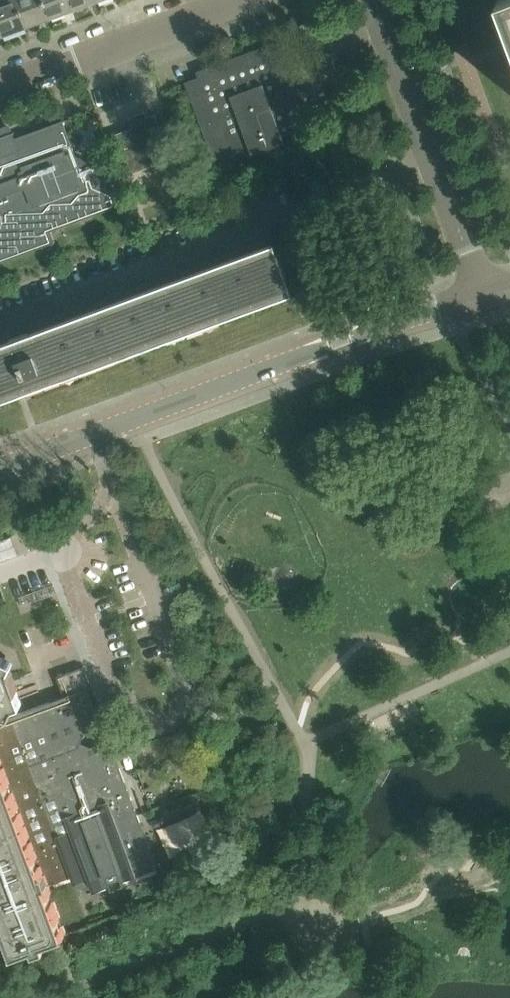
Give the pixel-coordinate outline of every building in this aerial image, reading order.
[(27,28),(16,0),(0,0),(0,29),(3,36),(27,28)] [(44,0),(16,0),(27,28),(51,19),(44,0)] [(70,0),(44,0),(51,19),(74,10),(70,0)] [(98,1),(97,0),(70,0),(74,10),(98,1)] [(291,67),(281,40),(209,67),(211,73),(227,118),(239,114),(254,154),(284,143),(282,135),(304,127),(283,70),(291,67)] [(56,243),(52,232),(121,206),(103,158),(91,163),(76,156),(63,121),(12,140),(11,139),(10,138),(9,137),(8,137),(7,136),(5,136),(4,136),(3,137),(1,138),(0,139),(0,157),(0,158),(0,263),(56,243)] [(0,346),(0,398),(16,393),(24,390),(293,291),(276,245),(0,346)] [(20,553),(14,535),(0,540),(0,560),(20,553)] [(10,716),(15,706),(14,705),(22,703),(17,689),(18,689),(10,668),(13,661),(0,655),(0,654),(0,711),(10,716)] [(109,884),(157,866),(134,804),(129,793),(115,753),(102,757),(100,750),(87,755),(82,753),(77,750),(96,710),(92,701),(96,699),(83,665),(56,675),(64,696),(0,720),(0,920),(12,952),(11,953),(12,955),(33,947),(35,952),(47,947),(45,943),(64,935),(46,886),(72,876),(75,882),(89,877),(93,890),(109,884)] [(120,762),(134,796),(147,791),(132,756),(120,762)]
